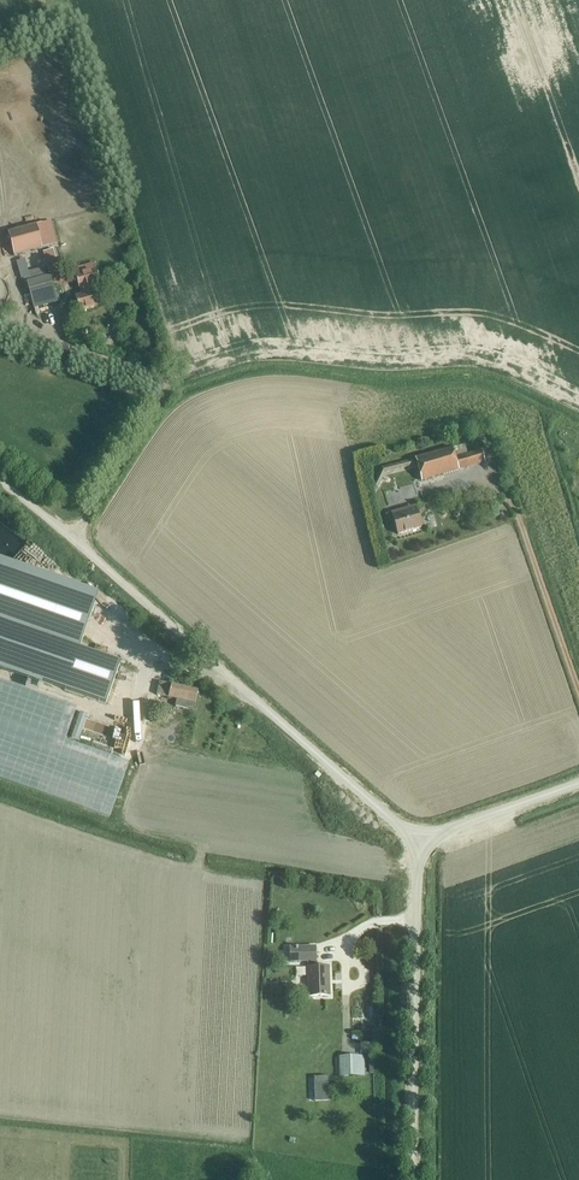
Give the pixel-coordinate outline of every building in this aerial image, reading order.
[(14,256),(56,244),(50,221),(8,233),(14,256)] [(48,270),(58,267),(53,249),(43,252),(48,270)] [(27,257),(18,259),(23,280),(31,278),(27,257)] [(75,276),(79,289),(81,289),(83,295),(75,298),(79,312),(100,306),(96,292),(95,292),(93,285),(100,283),(94,263),(77,269),(78,275),(75,276)] [(34,309),(57,302),(50,276),(26,283),(34,309)] [(466,454),(463,444),(414,459),(421,481),(484,462),(480,450),(466,454)] [(397,535),(421,528),(415,509),(391,516),(397,535)] [(106,709),(117,672),(80,660),(99,606),(0,575),(0,673),(106,709)] [(194,711),(198,691),(159,682),(156,695),(176,700),(175,707),(194,711)] [(115,812),(130,759),(67,741),(74,717),(75,717),(78,705),(0,683),(0,780),(115,812)] [(308,962),(308,968),(309,996),(330,996),(329,967),(315,968),(315,962),(316,962),(316,947),(290,947),(291,962),(308,962)] [(371,1053),(371,1042),(362,1042),(362,1053),(371,1053)] [(364,1057),(352,1057),(339,1057),(340,1076),(365,1076),(364,1057)] [(329,1077),(314,1078),(315,1102),(330,1102),(329,1077)]
